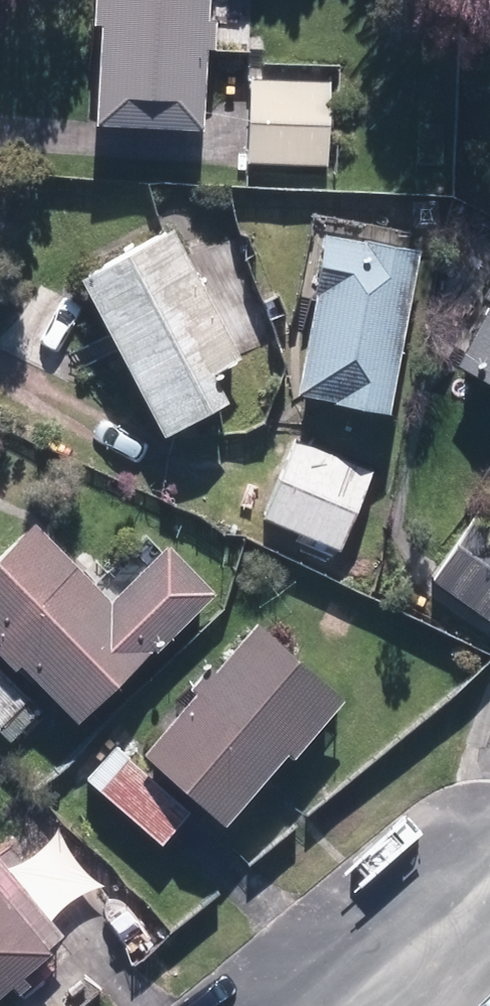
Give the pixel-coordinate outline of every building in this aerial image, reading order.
[(217,0),(114,0),(105,100),(207,108),(217,0)] [(334,67),(260,71),(264,151),(338,148),(334,67)] [(188,206),(93,254),(174,414),(240,381),(230,361),(260,346),(188,206)] [(396,391),(429,228),(322,206),(315,241),(329,243),(303,372),(396,391)] [(474,255),(430,333),(459,350),(450,367),(489,390),(489,264),(474,255)] [(370,452),(298,428),(273,503),(345,528),(370,452)] [(0,550),(0,604),(5,610),(0,615),(0,700),(26,726),(74,679),(90,695),(153,634),(35,515),(0,550)] [(468,515),(426,583),(489,622),(489,529),(468,515)] [(324,696),(243,627),(155,730),(236,799),(324,696)] [(0,841),(0,982),(118,893),(57,814),(8,851),(0,841)]
